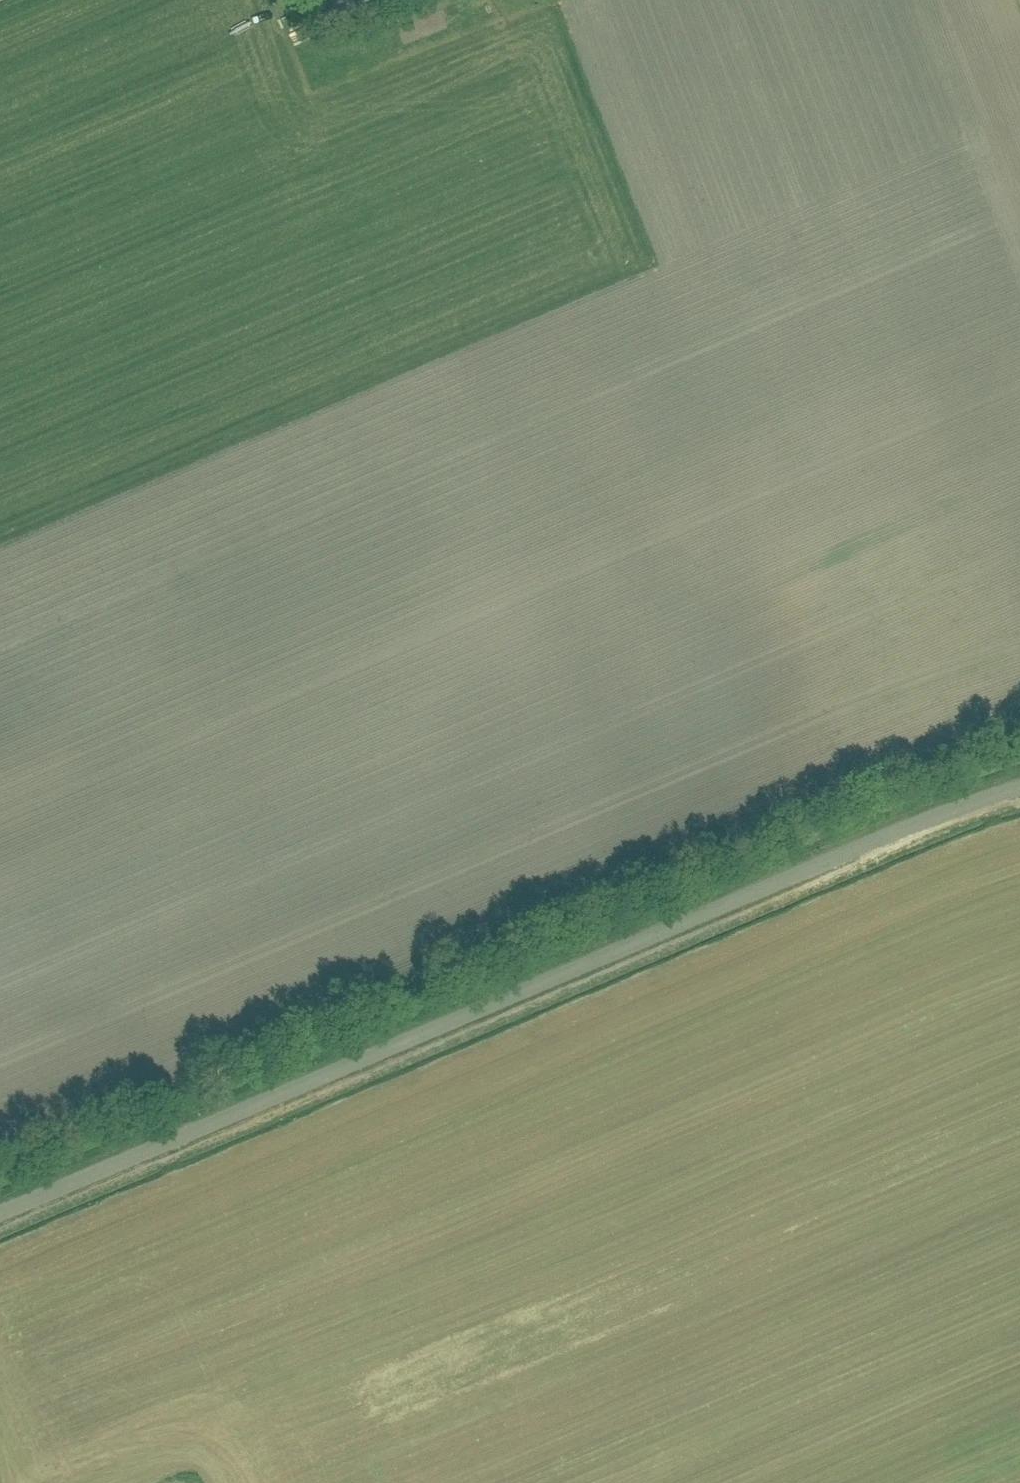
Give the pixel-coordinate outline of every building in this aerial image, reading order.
[(324,4),(331,21),(353,12),(348,0),(333,0),(324,4)]
